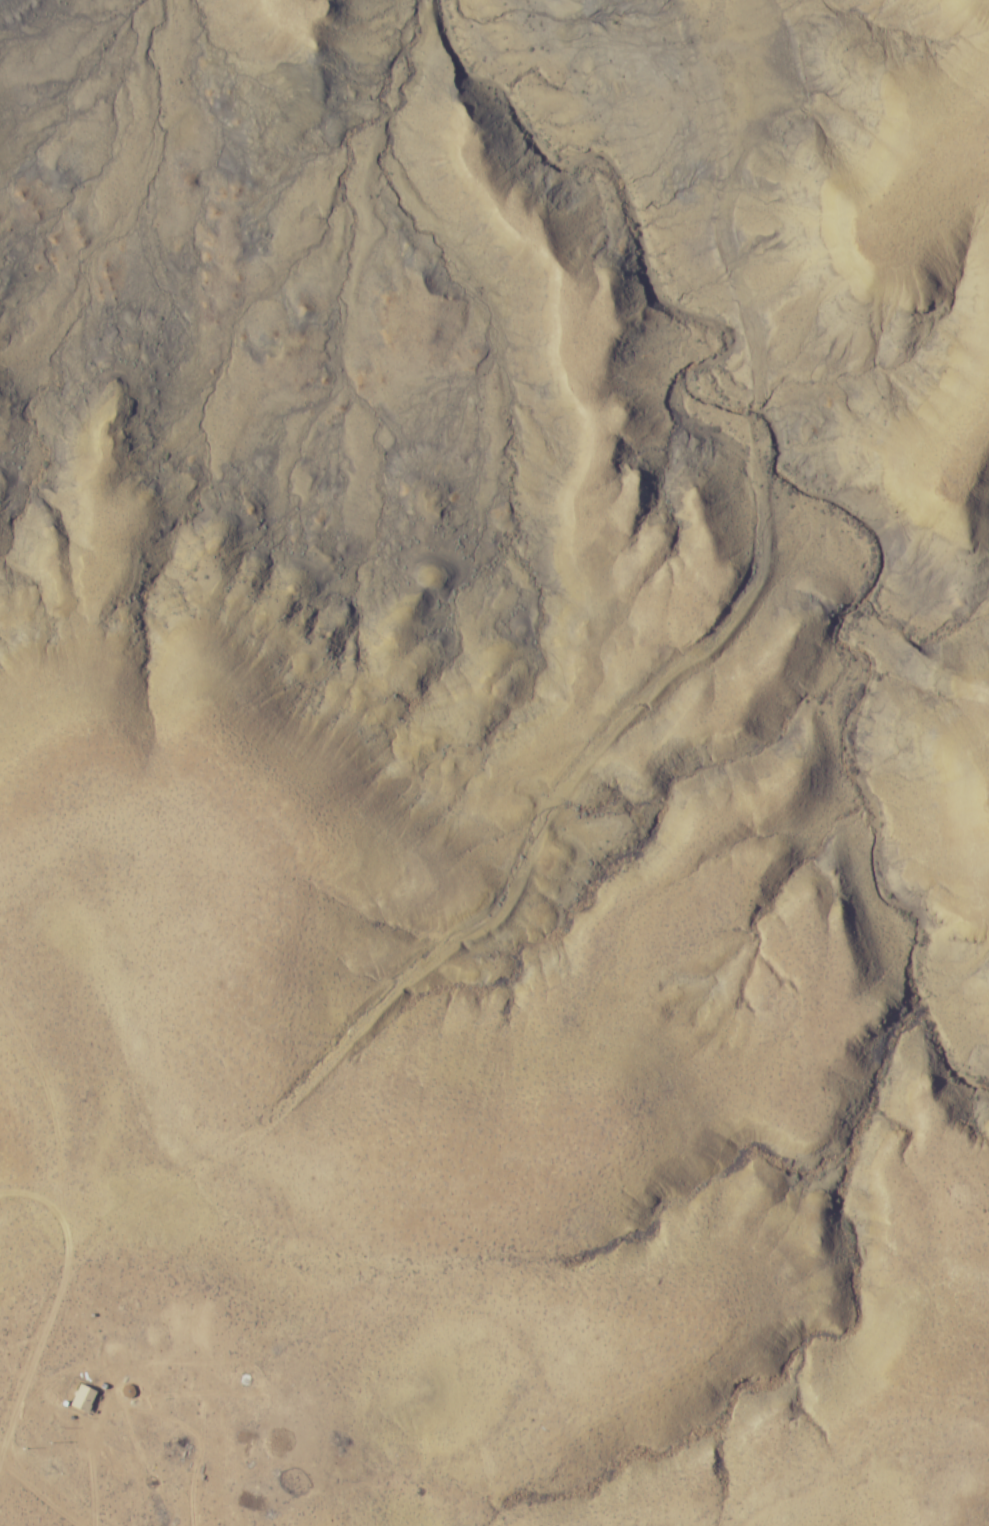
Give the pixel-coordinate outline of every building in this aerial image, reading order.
[(92,1413),(100,1392),(81,1385),(73,1406),(92,1413)]
